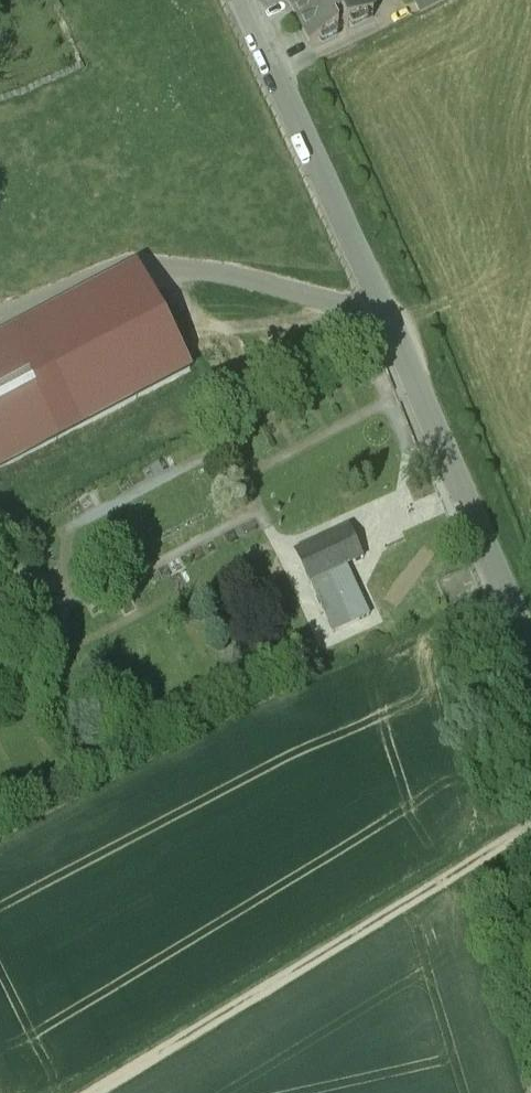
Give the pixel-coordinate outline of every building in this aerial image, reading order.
[(310,47),(337,33),(333,25),(341,21),(345,29),(373,15),(365,0),(286,0),(310,47)] [(440,0),(414,0),(419,11),(440,0)] [(190,372),(149,294),(0,371),(0,472),(190,372)] [(295,555),(308,585),(348,567),(364,561),(351,531),(295,555)] [(370,617),(348,567),(308,585),(330,635),(370,617)]
